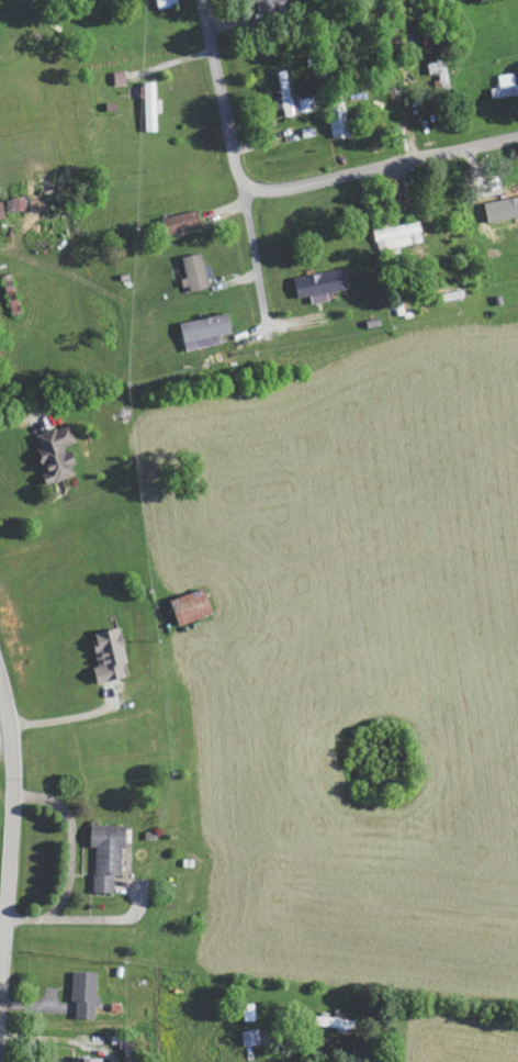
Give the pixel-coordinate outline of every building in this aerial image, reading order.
[(182,4),(181,0),(159,0),(161,10),(182,4)] [(259,13),(280,12),(280,2),(289,1),(289,0),(259,0),(259,13)] [(428,61),(432,77),(441,75),(443,87),(453,85),(447,58),(428,61)] [(281,71),(286,117),(296,116),(290,70),(281,71)] [(128,85),(128,72),(118,73),(118,86),(128,85)] [(517,73),(499,76),(501,87),(492,89),(494,100),(517,96),(517,78),(517,73)] [(164,113),(164,100),(159,100),(159,83),(146,83),(147,132),(160,132),(159,113),(164,113)] [(304,112),(318,110),(315,97),(302,100),(304,112)] [(351,138),(349,103),(335,104),(336,138),(351,138)] [(482,217),(517,208),(517,196),(479,205),(482,217)] [(205,227),(201,210),(170,217),(174,234),(205,227)] [(426,242),(421,219),(375,229),(380,252),(426,242)] [(186,293),(212,287),(205,253),(185,257),(189,278),(183,279),(186,293)] [(315,304),(331,301),(330,293),(351,289),(348,269),(298,277),(301,298),(314,296),(315,304)] [(5,276),(15,316),(25,313),(15,274),(5,276)] [(236,333),(231,313),(183,324),(188,344),(236,333)] [(50,486),(79,475),(75,466),(80,464),(74,447),(80,444),(72,424),(38,437),(51,470),(45,473),(50,486)] [(217,616),(210,590),(174,599),(181,626),(217,616)] [(100,684),(128,678),(125,664),(131,663),(124,628),(95,634),(101,667),(97,668),(100,684)] [(97,893),(117,893),(118,876),(125,876),(126,848),(128,848),(129,827),(94,826),(93,848),(98,848),(97,893)] [(79,1019),(97,1020),(98,1006),(99,1006),(100,973),(76,972),(75,1002),(80,1002),(79,1019)] [(258,1021),(258,1004),(245,1004),(246,1022),(258,1021)] [(359,1021),(323,1017),(322,1028),(358,1031),(359,1021)] [(246,1047),(263,1045),(261,1029),(244,1032),(246,1047)]
